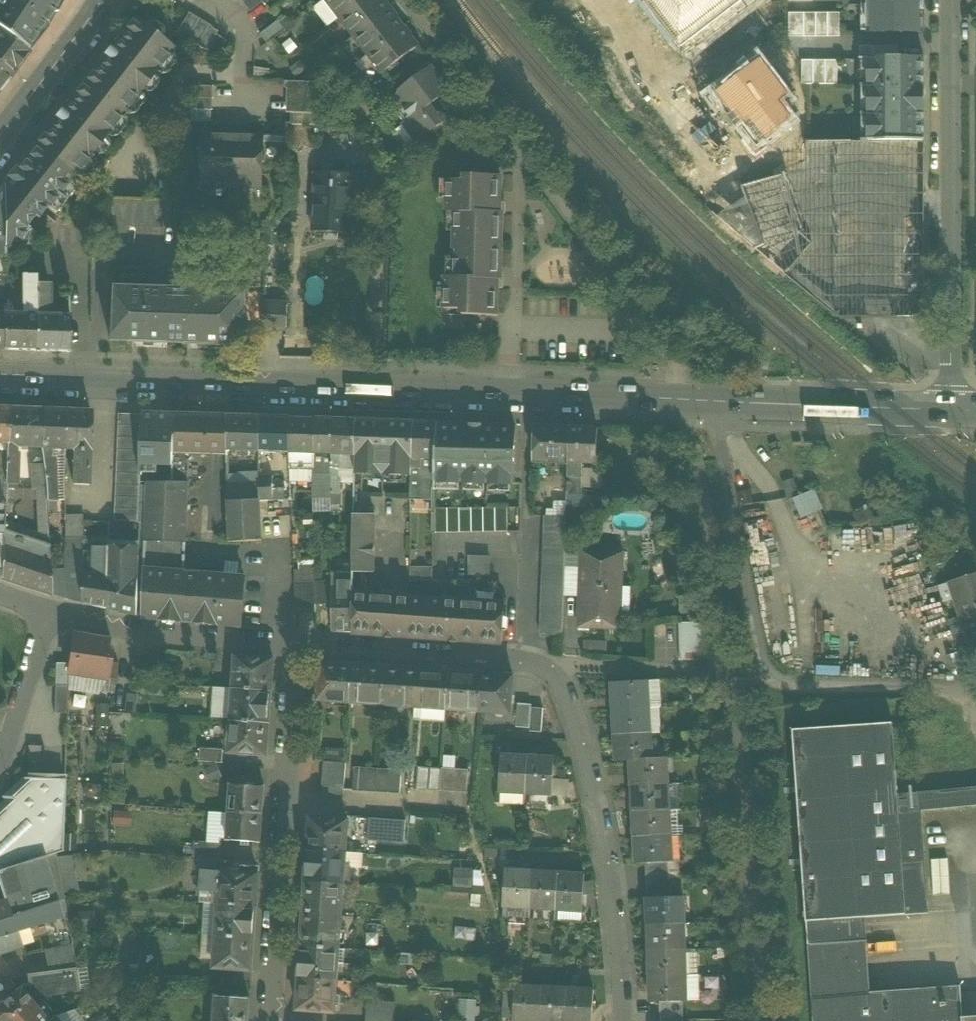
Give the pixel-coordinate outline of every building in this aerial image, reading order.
[(40,38),(48,27),(47,22),(53,13),(57,12),(64,0),(0,0),(0,13),(40,38)] [(263,0),(246,0),(243,2),(251,12),(264,1),(263,0)] [(329,0),(325,0),(314,8),(328,27),(342,17),(341,16),(329,0)] [(341,16),(363,0),(329,0),(341,16)] [(355,35),(389,9),(382,0),(363,0),(341,16),(342,17),(355,35)] [(675,39),(683,50),(684,51),(749,0),(645,0),(644,1),(675,39)] [(924,0),(869,0),(869,17),(868,17),(868,32),(924,32),(924,0)] [(355,35),(370,54),(403,28),(389,9),(355,35)] [(176,33),(207,51),(217,34),(219,31),(188,12),(176,33)] [(840,12),(789,13),(789,37),(840,36),(840,12)] [(40,38),(0,13),(0,29),(2,27),(31,49),(40,38)] [(103,56),(82,82),(123,114),(174,48),(159,36),(161,33),(161,29),(153,22),(148,23),(146,26),(134,17),(110,47),(109,46),(102,55),(103,56)] [(260,34),(267,43),(285,29),(278,20),(260,34)] [(2,27),(0,29),(0,64),(12,73),(31,49),(2,27)] [(417,47),(403,28),(370,54),(376,62),(384,72),(417,47)] [(227,40),(217,34),(207,51),(205,54),(215,60),(227,40)] [(660,50),(668,61),(683,50),(675,39),(660,50)] [(860,46),(860,57),(868,58),(898,58),(898,45),(860,46)] [(684,51),(683,50),(668,61),(663,65),(685,94),(705,78),(684,51)] [(363,72),(376,62),(370,54),(357,64),(363,72)] [(898,58),(868,58),(868,141),(924,141),(924,58),(898,58)] [(837,59),(802,60),(802,84),(838,83),(837,59)] [(779,136),(789,129),(793,125),(783,110),(791,104),(759,61),(714,95),(756,153),(760,150),(770,143),(779,136)] [(0,64),(0,89),(12,73),(0,64)] [(432,66),(409,83),(411,85),(401,92),(393,98),(401,108),(398,111),(406,121),(402,125),(416,144),(448,119),(435,102),(451,90),(432,66)] [(292,80),(291,101),(321,102),(322,81),(297,80),(292,80)] [(55,118),(34,145),(74,176),(123,114),(82,82),(62,109),(61,108),(53,117),(55,118)] [(399,91),(401,92),(411,85),(409,83),(399,91)] [(189,121),(213,122),(213,110),(214,86),(190,85),(189,109),(189,115),(189,121)] [(694,110),(714,95),(707,86),(687,100),(694,110)] [(291,101),(291,113),(321,114),(321,102),(291,101)] [(321,126),(321,114),(291,113),(290,125),(309,125),(321,126)] [(789,129),(779,136),(793,155),(803,148),(789,129)] [(202,184),(230,185),(232,135),(204,134),(202,184)] [(263,136),(232,135),(230,185),(261,186),(263,136)] [(779,136),(770,143),(784,162),(793,155),(779,136)] [(867,209),(924,209),(924,141),(868,141),(867,141),(867,209)] [(770,143),(760,150),(774,169),(784,162),(770,143)] [(7,178),(3,184),(3,248),(13,247),(29,228),(25,226),(34,216),(37,218),(46,207),(48,209),(74,176),(34,145),(15,168),(7,178)] [(756,153),(750,157),(764,176),(774,169),(760,150),(756,153)] [(750,157),(741,164),(755,184),(764,176),(750,157)] [(817,163),(808,170),(823,189),(832,182),(817,163)] [(741,164),(731,171),(745,191),(755,184),(741,164)] [(6,177),(7,178),(15,168),(14,167),(6,177)] [(808,170),(798,178),(813,197),(823,189),(808,170)] [(325,234),(338,235),(338,232),(350,233),(353,189),(363,190),(364,174),(353,174),(353,173),(315,172),(313,231),(325,232),(325,234)] [(462,314),(497,315),(498,287),(500,287),(500,278),(502,203),(500,203),(501,175),(466,174),(466,180),(447,179),(446,212),(455,212),(453,276),(445,276),(444,308),(463,309),(462,314)] [(798,178),(789,185),(804,204),(813,197),(798,178)] [(789,185),(779,192),(794,211),(804,204),(789,185)] [(779,192),(770,200),(785,219),(794,211),(779,192)] [(101,224),(176,227),(177,200),(167,200),(102,197),(101,224)] [(770,200),(760,207),(775,226),(785,219),(770,200)] [(904,278),(916,278),(924,278),(924,209),(867,209),(868,278),(880,278),(892,278),(904,278)] [(23,314),(36,314),(36,284),(36,276),(23,276),(23,314)] [(880,302),(880,278),(868,278),(867,302),(880,302)] [(880,278),(880,302),(892,302),(892,278),(880,278)] [(892,278),(892,302),(904,302),(904,278),(892,278)] [(904,278),(904,302),(916,302),(916,278),(904,278)] [(49,284),(36,284),(36,314),(49,314),(49,284)] [(221,344),(245,345),(247,291),(111,287),(109,340),(133,341),(168,342),(189,343),(221,344)] [(263,329),(287,330),(288,303),(264,302),(263,329)] [(4,350),(36,351),(36,314),(23,314),(4,313),(4,350)] [(49,314),(36,314),(36,351),(69,352),(69,348),(69,317),(69,315),(49,314)] [(6,444),(6,447),(16,447),(41,448),(42,410),(7,409),(6,444)] [(53,448),(64,449),(65,411),(42,410),(41,448),(53,448)] [(91,411),(65,411),(64,449),(74,449),(90,449),(91,411)] [(143,464),(173,466),(174,454),(175,454),(176,414),(143,413),(143,414),(140,475),(143,475),(143,464)] [(115,520),(138,522),(140,483),(140,475),(143,414),(119,414),(115,520)] [(176,414),(175,454),(193,454),(228,455),(228,450),(227,450),(229,416),(176,414)] [(228,450),(240,451),(249,451),(260,452),(260,417),(229,416),(227,450),(228,450)] [(290,418),(260,417),(260,452),(290,453),(290,418)] [(315,419),(290,418),(290,453),(315,454),(315,419)] [(315,454),(323,454),(332,455),(333,420),(315,419),(315,454)] [(333,420),(332,455),(355,456),(356,420),(333,420)] [(415,422),(356,420),(355,456),(354,469),(354,474),(412,476),(413,469),(413,458),(415,422)] [(415,422),(413,458),(435,459),(437,423),(415,422)] [(516,425),(437,423),(435,459),(434,490),(438,490),(438,482),(514,484),(516,425)] [(534,462),(568,463),(570,427),(535,426),(534,462)] [(598,428),(570,427),(568,463),(583,464),(597,464),(598,428)] [(41,448),(42,458),(52,457),(53,448),(41,448)] [(55,457),(57,501),(64,501),(64,449),(53,448),(52,457),(55,457)] [(89,485),(90,449),(74,449),(73,485),(89,485)] [(18,454),(16,452),(6,452),(5,476),(5,484),(17,484),(18,454)] [(315,454),(290,453),(290,468),(313,468),(314,468),(315,454)] [(193,457),(193,454),(175,454),(174,454),(173,466),(173,484),(188,484),(189,461),(193,457)] [(323,454),(315,454),(314,468),(313,468),(313,475),(331,474),(331,467),(323,467),(323,454)] [(332,467),(332,455),(323,454),(323,467),(331,467),(332,467)] [(354,469),(355,456),(332,455),(332,467),(331,467),(331,474),(332,474),(332,478),(338,478),(338,468),(354,469)] [(55,457),(52,457),(42,458),(43,464),(45,484),(46,490),(46,502),(57,501),(55,457)] [(413,458),(413,469),(420,469),(419,500),(428,500),(433,500),(434,490),(435,459),(413,458)] [(583,464),(568,463),(567,495),(582,496),(583,488),(583,469),(583,464)] [(29,464),(30,489),(30,490),(35,490),(46,490),(45,484),(43,464),(29,464)] [(313,468),(290,468),(290,482),(313,483),(313,475),(313,468)] [(354,469),(338,468),(338,478),(341,482),(354,482),(354,474),(354,469)] [(411,500),(419,500),(420,469),(413,469),(412,476),(411,500)] [(583,469),(583,488),(603,488),(603,469),(583,469)] [(238,475),(238,484),(260,483),(260,476),(260,471),(238,472),(238,475)] [(331,498),(332,494),(332,478),(332,474),(331,474),(313,475),(313,483),(312,498),(331,498)] [(238,484),(238,475),(228,476),(228,484),(238,484)] [(260,501),(274,500),(274,487),(273,476),(260,476),(260,483),(260,501)] [(338,478),(332,478),(332,494),(341,494),(341,482),(338,478)] [(146,522),(148,483),(140,483),(138,522),(146,522)] [(145,540),(186,541),(188,484),(173,484),(148,483),(146,522),(145,540)] [(262,539),(260,501),(260,483),(238,484),(228,484),(230,541),(262,539)] [(4,503),(16,504),(16,499),(17,488),(17,484),(5,484),(4,503)] [(285,487),(274,487),(274,500),(286,500),(285,487)] [(17,488),(16,499),(36,500),(35,490),(30,490),(30,489),(17,488)] [(815,489),(793,498),(801,518),(823,509),(815,489)] [(3,521),(2,529),(49,545),(46,502),(46,490),(35,490),(36,500),(37,532),(3,521)] [(912,496),(916,510),(926,507),(921,493),(912,496)] [(582,496),(567,495),(567,508),(591,508),(592,496),(582,496)] [(331,498),(312,498),(313,512),(332,512),(331,498)] [(507,507),(436,509),(436,533),(508,532),(507,507)] [(354,572),(374,572),(375,530),(372,524),(372,516),(372,515),(366,515),(353,514),(353,566),(353,572),(354,572)] [(64,538),(84,538),(83,515),(63,515),(64,538)] [(538,633),(562,634),(563,596),(565,551),(566,517),(542,516),(538,633)] [(1,578),(51,595),(50,569),(50,561),(49,545),(2,529),(2,533),(1,578)] [(64,538),(65,558),(84,557),(84,538),(64,538)] [(94,574),(108,575),(109,546),(109,540),(95,540),(95,546),(94,574)] [(145,540),(145,569),(185,573),(186,541),(145,540)] [(139,547),(109,546),(108,575),(112,575),(111,609),(138,615),(140,547),(139,547)] [(580,597),(582,552),(565,551),(563,596),(580,597)] [(579,627),(620,629),(620,614),(620,613),(615,613),(616,588),(622,589),(622,586),(623,553),(582,552),(580,597),(579,627)] [(84,603),(85,604),(85,574),(84,574),(84,557),(65,558),(65,560),(65,568),(66,599),(84,603)] [(469,578),(489,579),(490,557),(469,557),(469,578)] [(50,561),(50,569),(65,568),(65,560),(50,561)] [(294,570),(294,581),(315,580),(315,560),(299,561),(299,570),(294,570)] [(226,561),(225,576),(239,578),(240,562),(226,561)] [(333,632),(352,633),(352,589),(354,590),(354,572),(353,572),(353,566),(346,565),(346,573),(332,572),(332,580),(332,604),(333,632)] [(50,569),(51,595),(66,599),(65,568),(50,569)] [(143,616),(182,620),(186,573),(185,573),(145,569),(143,616)] [(182,620),(196,621),(200,574),(186,573),(182,620)] [(85,604),(111,609),(112,575),(108,575),(94,574),(85,574),(85,604)] [(225,576),(200,574),(196,621),(239,625),(241,625),(245,578),(239,578),(225,576)] [(972,647),(973,646),(975,645),(975,574),(951,582),(962,617),(972,647)] [(294,581),(296,613),(316,612),(316,605),(315,580),(294,581)] [(332,580),(315,580),(316,605),(332,604),(332,580)] [(620,613),(620,614),(631,615),(632,586),(622,586),(622,589),(620,613)] [(352,633),(395,636),(398,595),(382,594),(381,595),(372,594),(369,591),(354,590),(352,589),(352,633)] [(395,636),(407,637),(410,598),(408,596),(398,595),(395,636)] [(445,601),(410,598),(407,637),(502,643),(505,603),(471,601),(469,603),(462,602),(460,600),(447,599),(445,601)] [(964,668),(975,665),(975,655),(973,646),(972,647),(962,617),(949,621),(964,668)] [(677,624),(679,661),(703,659),(700,622),(677,624)] [(72,635),(69,661),(68,673),(106,679),(109,662),(112,641),(72,635)] [(608,642),(584,640),(584,652),(608,654),(608,642)] [(236,657),(234,689),(271,691),(273,660),(236,657)] [(131,678),(150,680),(152,662),(133,660),(131,678)] [(68,686),(68,673),(69,661),(55,661),(55,686),(67,686),(68,686)] [(109,662),(106,679),(100,692),(114,694),(118,663),(109,662)] [(319,700),(351,703),(353,665),(321,663),(319,700)] [(351,703),(383,705),(385,667),(353,665),(351,703)] [(383,705),(415,707),(417,669),(385,667),(383,705)] [(415,707),(446,709),(449,672),(417,669),(415,707)] [(459,710),(478,711),(481,674),(449,672),(446,709),(449,709),(449,711),(459,712),(459,710)] [(106,679),(68,673),(68,686),(67,690),(98,695),(100,692),(106,679)] [(513,676),(481,674),(478,711),(510,714),(513,676)] [(648,681),(649,683),(644,683),(645,697),(650,696),(650,707),(661,707),(659,680),(648,681)] [(613,709),(650,707),(650,696),(645,697),(644,683),(649,683),(648,681),(612,682),(613,709)] [(54,714),(66,714),(67,686),(55,686),(54,714)] [(231,721),(234,689),(214,688),(212,719),(231,721)] [(234,689),(231,721),(269,723),(271,691),(234,689)] [(123,712),(133,713),(136,695),(126,693),(123,712)] [(95,727),(107,726),(106,704),(94,705),(95,727)] [(517,728),(530,728),(532,705),(518,704),(517,728)] [(446,709),(415,707),(414,720),(446,722),(446,709)] [(650,708),(650,707),(613,709),(614,735),(651,733),(651,722),(646,722),(645,708),(650,708)] [(661,707),(650,707),(650,708),(651,722),(651,733),(662,732),(661,707)] [(530,731),(542,732),(544,708),(532,708),(530,731)] [(267,755),(269,723),(231,721),(229,753),(267,755)] [(865,918),(906,915),(899,813),(898,795),(893,723),(794,730),(807,922),(848,919),(865,918)] [(651,734),(651,733),(614,735),(616,761),(630,760),(653,759),(652,747),(647,747),(647,734),(651,734)] [(199,761),(222,763),(223,750),(200,749),(199,761)] [(325,749),(324,762),(346,763),(347,750),(325,749)] [(525,793),(526,793),(528,757),(502,755),(500,792),(512,793),(512,788),(526,789),(525,793)] [(555,758),(528,757),(526,793),(537,794),(537,789),(551,790),(551,795),(553,795),(555,758)] [(667,758),(653,759),(630,760),(631,786),(668,784),(668,773),(663,773),(662,760),(667,759),(667,758)] [(324,785),(345,787),(346,767),(346,763),(324,762),(323,785),(324,785)] [(110,763),(111,778),(123,778),(122,763),(110,763)] [(204,770),(210,783),(223,777),(218,764),(204,770)] [(353,791),(365,792),(366,768),(355,767),(353,791)] [(417,789),(441,791),(442,769),(418,767),(417,789)] [(378,768),(366,768),(365,792),(377,792),(378,768)] [(390,769),(378,768),(377,792),(389,793),(390,769)] [(442,768),(442,769),(441,791),(467,793),(469,770),(442,768)] [(402,770),(390,769),(389,793),(401,794),(402,770)] [(55,853),(62,851),(64,780),(23,778),(3,797),(6,800),(0,805),(0,871),(55,853)] [(668,785),(668,784),(631,786),(633,811),(670,809),(669,798),(664,799),(664,785),(668,785)] [(231,785),(229,813),(262,815),(264,787),(231,785)] [(323,795),(344,797),(344,791),(345,787),(324,785),(323,795)] [(975,806),(975,788),(898,795),(899,813),(922,811),(975,806)] [(670,810),(670,809),(633,811),(634,837),(671,835),(671,824),(666,824),(665,810),(670,810)] [(929,914),(922,811),(899,813),(906,915),(929,914)] [(113,824),(130,824),(130,813),(113,814),(113,824)] [(261,843),(262,815),(229,813),(227,841),(261,843)] [(310,818),(308,850),(345,853),(348,821),(310,818)] [(359,840),(404,843),(406,821),(361,818),(359,840)] [(671,836),(671,835),(634,837),(636,863),(646,863),(668,862),(673,862),(672,850),(667,850),(667,836),(671,836)] [(194,858),(220,860),(221,844),(195,842),(194,858)] [(308,850),(306,882),(343,885),(345,853),(308,850)] [(55,853),(0,871),(0,886),(4,900),(0,901),(0,920),(58,901),(58,902),(64,900),(64,899),(63,893),(63,892),(56,857),(55,853)] [(56,857),(63,892),(76,890),(72,871),(71,856),(56,857)] [(934,893),(951,892),(949,857),(932,858),(934,893)] [(646,863),(647,875),(669,874),(668,862),(646,863)] [(455,868),(455,885),(476,884),(476,892),(486,892),(485,867),(455,868)] [(530,909),(531,909),(533,872),(506,870),(504,907),(516,908),(516,903),(530,904),(530,909)] [(203,871),(201,891),(220,893),(221,872),(203,871)] [(220,893),(219,904),(256,907),(258,875),(221,872),(220,893)] [(559,873),(533,872),(531,909),(542,909),(542,905),(555,906),(555,910),(556,910),(559,873)] [(585,875),(559,873),(556,910),(567,911),(567,906),(581,907),(581,912),(583,912),(585,875)] [(670,885),(669,874),(647,875),(647,886),(670,885)] [(306,882),(304,914),(341,917),(343,885),(306,882)] [(671,897),(670,885),(647,886),(648,898),(671,897)] [(219,904),(220,893),(201,891),(201,903),(219,904)] [(647,898),(648,924),(684,923),(684,912),(680,912),(679,899),(684,899),(684,897),(671,897),(648,898),(647,898)] [(16,930),(61,917),(58,902),(58,901),(0,920),(0,935),(16,930)] [(219,904),(217,936),(254,939),(256,907),(219,904)] [(304,914),(301,946),(339,949),(341,917),(304,914)] [(848,919),(850,942),(866,940),(865,918),(848,919)] [(850,942),(848,919),(807,922),(809,945),(850,942)] [(648,924),(649,950),(685,949),(685,938),(680,938),(680,924),(685,924),(684,923),(648,924)] [(16,930),(0,935),(0,954),(21,947),(16,930)] [(70,935),(72,948),(82,946),(79,934),(71,934),(70,935)] [(252,971),(254,939),(217,936),(214,968),(252,971)] [(870,993),(866,940),(850,942),(853,994),(870,993)] [(850,942),(809,945),(814,1020),(964,1020),(963,1018),(961,986),(870,993),(853,994),(850,942)] [(301,946),(299,978),(336,981),(338,963),(339,949),(301,946)] [(686,963),(687,975),(699,975),(698,952),(695,950),(695,949),(696,949),(696,948),(685,949),(685,950),(681,950),(681,963),(686,963)] [(649,950),(649,976),(687,975),(686,963),(681,963),(681,950),(685,950),(685,949),(649,950)] [(118,972),(128,972),(127,953),(115,954),(115,965),(118,972)] [(400,963),(421,964),(422,954),(401,953),(400,963)] [(19,988),(37,1010),(40,1008),(40,1007),(40,1001),(46,1000),(49,995),(79,992),(76,968),(27,975),(28,984),(23,985),(19,988)] [(687,976),(687,975),(649,976),(650,1002),(660,1002),(683,1001),(687,1001),(686,989),(682,989),(681,976),(687,976)] [(699,1000),(699,975),(687,975),(687,976),(681,976),(682,989),(686,989),(687,1001),(699,1000)] [(334,1012),(336,981),(299,978),(297,1010),(334,1012)] [(542,988),(516,986),(515,996),(514,1017),(514,1020),(526,1020),(526,1019),(540,1020),(539,1020),(540,1020),(542,988)] [(37,1010),(19,988),(0,1003),(0,1020),(46,1020),(37,1010)] [(568,989),(542,988),(540,1020),(551,1020),(565,1020),(566,1020),(568,989)] [(568,989),(566,1020),(592,1020),(594,990),(568,989)] [(503,1016),(514,1017),(515,996),(504,995),(503,1016)] [(214,1020),(248,1020),(250,999),(216,996),(214,1020)] [(477,1020),(477,998),(460,998),(459,1020),(477,1020)] [(393,1002),(367,1000),(366,1020),(392,1020),(393,1002)] [(660,1002),(661,1014),(683,1013),(683,1001),(660,1002)] [(40,1007),(40,1008),(37,1010),(46,1020),(49,1020),(55,1017),(54,1016),(52,1018),(43,1007),(40,1007)]
